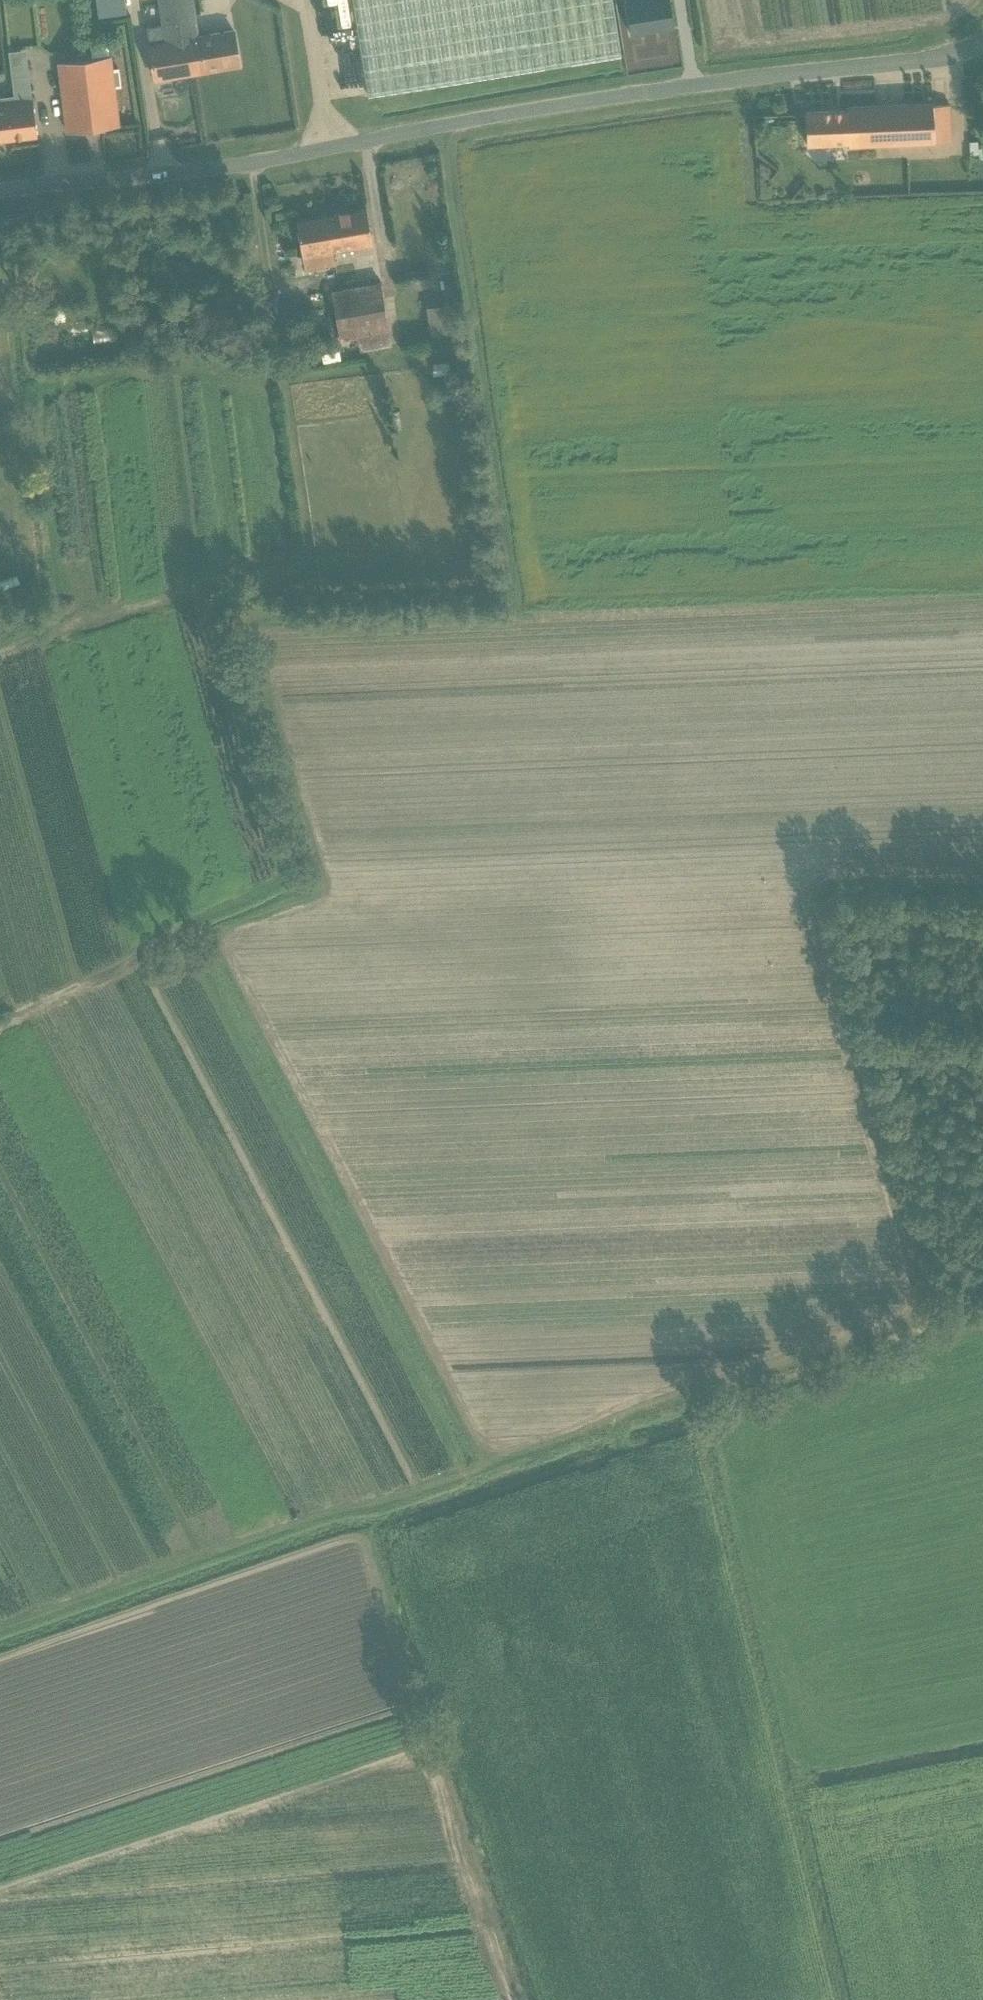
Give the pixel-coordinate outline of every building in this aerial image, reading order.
[(98,16),(127,11),(125,0),(96,0),(98,16)] [(152,60),(155,80),(190,74),(185,22),(198,20),(195,0),(159,0),(163,26),(149,28),(151,44),(149,45),(152,60)] [(369,96),(545,67),(621,55),(612,0),(354,0),(369,96)] [(630,35),(674,28),(669,0),(625,0),(630,35)] [(185,22),(190,74),(240,66),(237,46),(234,30),(201,36),(198,20),(185,22)] [(110,54),(58,62),(65,112),(67,132),(119,125),(116,105),(110,54)] [(33,99),(0,103),(0,140),(37,135),(33,99)] [(805,112),(806,132),(807,144),(849,142),(849,146),(934,142),(934,140),(951,139),(950,104),(933,105),(933,103),(847,107),(847,110),(805,112)] [(373,244),(370,228),(367,208),(329,215),(334,251),(373,244)] [(332,252),(334,251),(329,215),(297,220),(300,240),(305,268),(334,263),(332,252)] [(352,286),(361,335),(389,330),(380,281),(352,286)] [(361,335),(352,286),(330,290),(339,339),(361,335)] [(438,312),(438,339),(452,339),(452,312),(438,312)] [(448,361),(433,363),(434,374),(449,372),(448,361)] [(444,405),(459,404),(459,389),(444,389),(444,405)]
